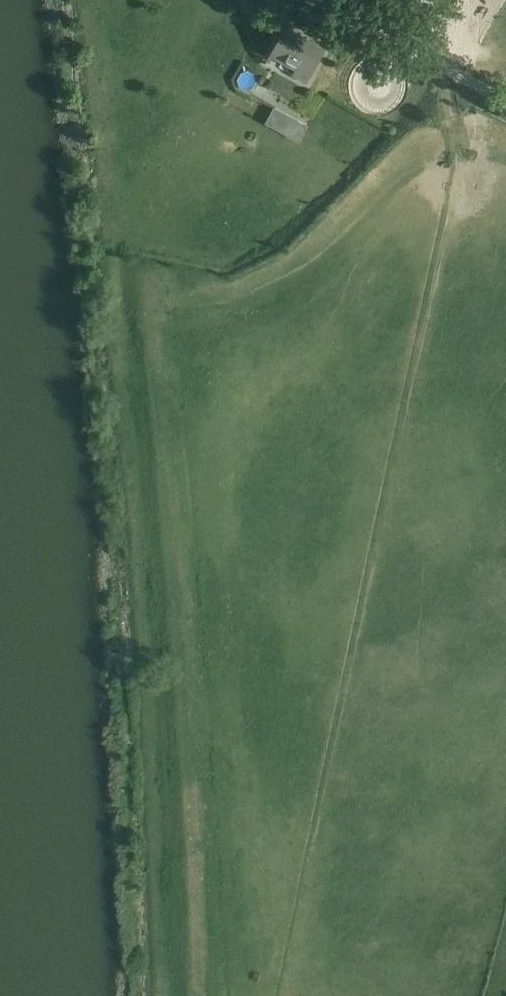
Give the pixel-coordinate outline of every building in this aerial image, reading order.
[(286,27),(268,60),(269,61),(273,54),(297,68),(294,74),(307,82),(325,49),(286,27)]
